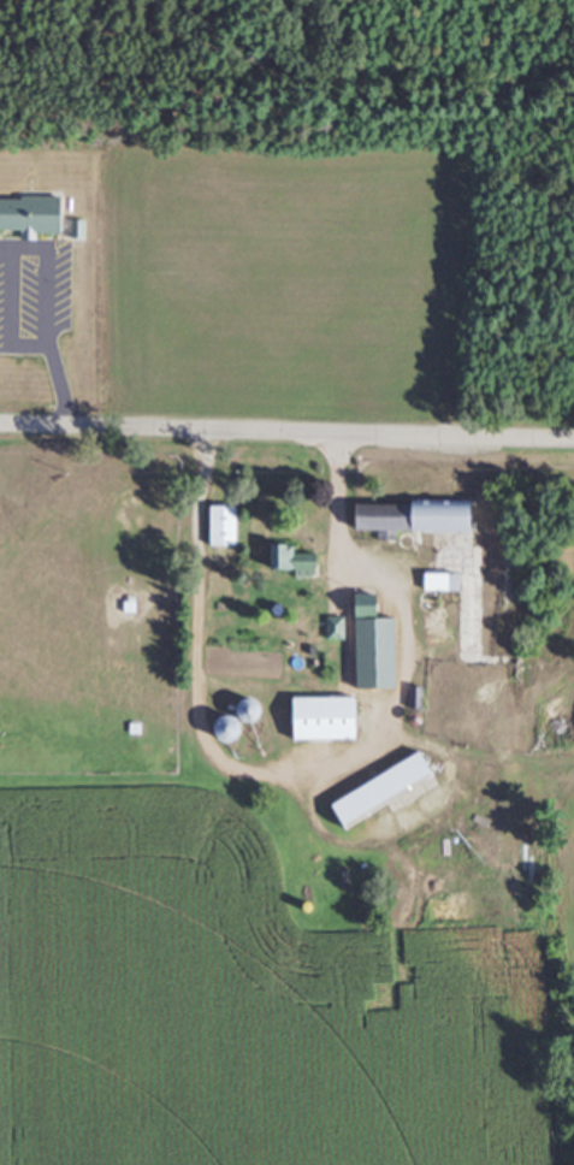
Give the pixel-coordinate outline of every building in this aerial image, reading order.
[(354,502),(354,530),(474,530),(474,502),(354,502)] [(208,505),(208,545),(236,545),(236,505),(208,505)] [(294,552),(294,543),(269,543),(270,572),(316,572),(315,552),(294,552)] [(422,589),(459,589),(459,573),(422,573),(422,589)] [(353,593),(353,616),(377,616),(377,593),(353,593)] [(374,683),(393,683),(393,638),(374,638),(374,683)] [(420,687),(408,687),(408,707),(420,707),(420,687)] [(356,739),(356,696),(290,696),(290,739),(356,739)] [(240,719),(220,716),(216,739),(236,743),(240,719)] [(330,802),(343,826),(435,776),(422,752),(330,802)]
